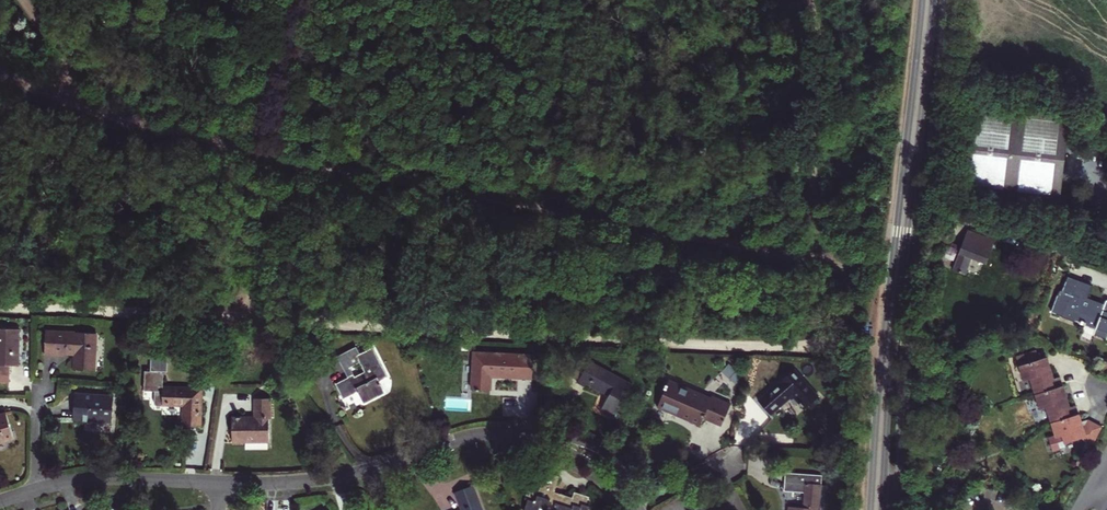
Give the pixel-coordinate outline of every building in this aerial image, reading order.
[(1061,210),(1074,109),(978,94),(963,197),(1061,210)] [(969,228),(954,269),(967,275),(974,258),(988,263),(997,239),(969,228)] [(1106,338),(1106,301),(1106,304),(1088,297),(1092,286),(1069,277),(1064,290),(1061,289),(1053,311),(1087,325),(1085,329),(1106,338)] [(10,364),(19,364),(20,328),(0,327),(0,380),(10,381),(10,364)] [(75,353),(74,367),(96,369),(98,332),(46,330),(45,353),(62,353),(62,352),(75,353)] [(387,374),(373,345),(357,353),(364,370),(354,374),(353,372),(347,374),(348,376),(336,382),(343,396),(358,389),(363,399),(384,389),(379,378),(387,374)] [(1056,374),(1051,361),(1049,361),(1048,358),(1050,356),(1049,354),(1042,356),(1040,346),(1020,352),(1027,375),(1032,373),(1038,391),(1062,383),(1065,382),(1062,372),(1056,374)] [(354,347),(338,354),(347,374),(353,372),(354,374),(364,370),(357,353),(354,347)] [(472,386),(492,387),(493,374),(533,376),(534,354),(474,350),(472,386)] [(572,374),(579,378),(588,360),(581,357),(572,374)] [(632,381),(589,358),(588,360),(579,378),(578,380),(585,384),(587,382),(609,394),(602,409),(614,415),(632,381)] [(184,424),(186,424),(199,424),(200,388),(163,387),(163,367),(144,366),(144,390),(155,390),(154,402),(184,402),(184,424)] [(772,385),(759,397),(772,411),(785,400),(797,413),(818,394),(794,367),(781,378),(782,380),(774,387),(772,385)] [(690,418),(700,422),(704,415),(721,423),(731,402),(713,393),(711,395),(670,376),(659,400),(670,405),(668,409),(682,415),(683,413),(690,416),(690,418)] [(1072,403),(1067,389),(1064,390),(1062,383),(1038,391),(1042,403),(1047,403),(1052,420),(1076,412),(1080,410),(1078,402),(1072,403)] [(112,394),(76,392),(75,415),(75,417),(111,419),(112,394)] [(271,397),(254,397),(254,415),(232,416),(232,439),(269,439),(269,417),(271,417),(271,397)] [(6,411),(0,413),(0,441),(14,437),(6,411)] [(1084,434),(1095,438),(1103,422),(1087,415),(1082,417),(1078,418),(1076,412),(1052,420),(1056,433),(1050,435),(1054,449),(1067,445),(1066,440),(1084,434)] [(561,491),(560,494),(554,492),(559,474),(545,470),(539,489),(529,486),(526,497),(528,497),(524,509),(527,509),(533,509),(534,509),(536,509),(547,509),(548,505),(554,507),(553,509),(589,509),(590,504),(587,503),(589,494),(575,490),(573,495),(561,491)] [(785,471),(785,488),(805,490),(804,505),(789,504),(789,509),(820,509),(822,473),(785,471)] [(473,483),(455,490),(463,509),(484,509),(473,483)]
